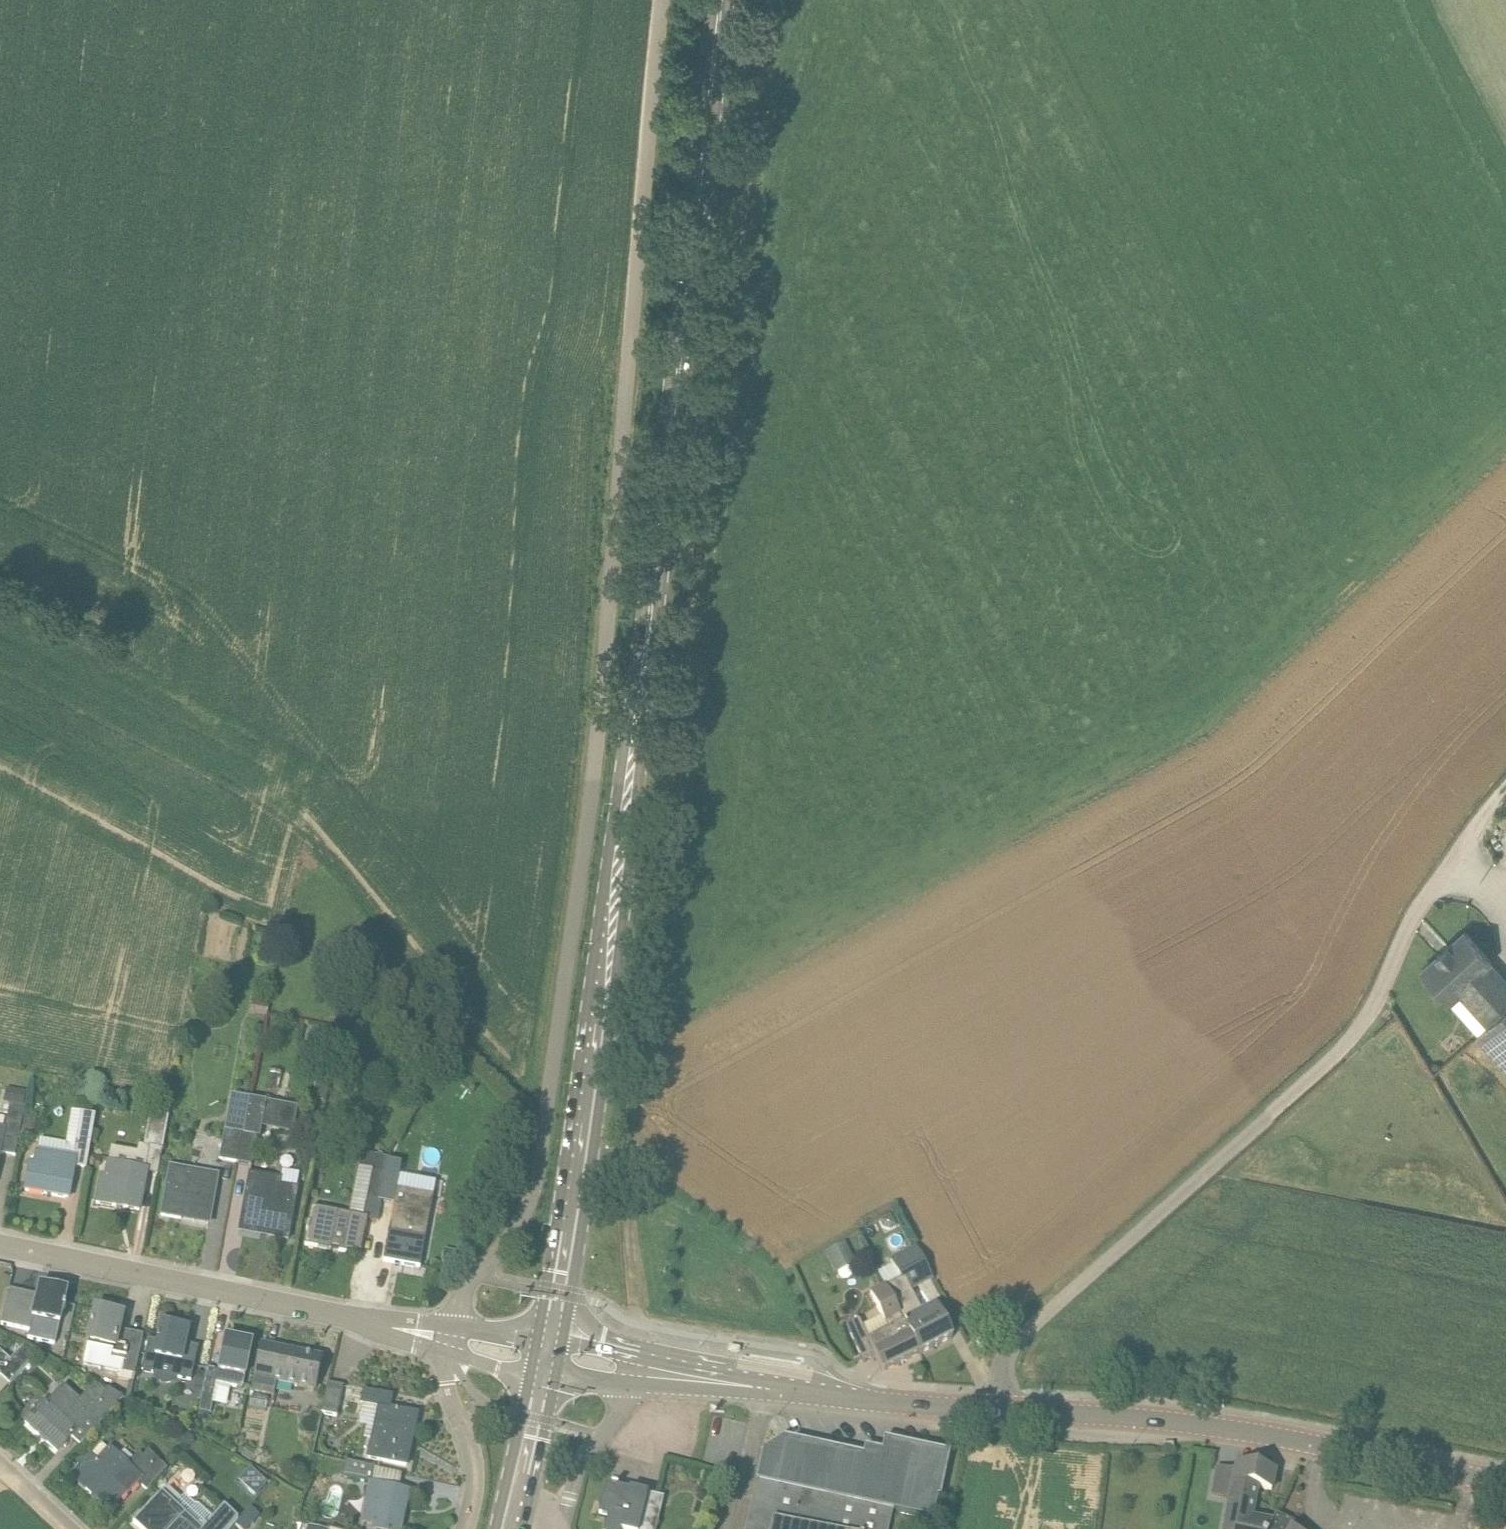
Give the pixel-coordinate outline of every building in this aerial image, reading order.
[(1492,1022),(1505,1010),(1505,990),(1485,967),(1491,961),(1466,933),(1450,947),(1449,946),(1438,956),(1439,957),(1423,971),(1430,980),(1430,985),(1435,991),(1441,992),(1448,1000),(1462,988),(1492,1022)] [(269,1004),(252,1000),(249,1012),(267,1015),(269,1004)] [(1492,1022),(1477,1037),(1492,1054),(1505,1041),(1505,1010),(1492,1022)] [(308,1055),(306,1067),(317,1070),(320,1057),(308,1055)] [(5,1087),(3,1101),(9,1102),(23,1104),(25,1090),(5,1087)] [(158,1174),(171,1102),(153,1098),(144,1145),(139,1144),(138,1151),(111,1146),(109,1161),(107,1160),(104,1174),(101,1173),(96,1202),(140,1210),(146,1172),(158,1174)] [(293,1132),(298,1107),(250,1098),(244,1133),(244,1134),(256,1137),(259,1137),(262,1127),(293,1132)] [(16,1155),(23,1110),(8,1107),(4,1128),(0,1127),(0,1153),(16,1155)] [(74,1166),(86,1168),(95,1114),(80,1111),(75,1144),(73,1155),(38,1148),(36,1162),(31,1160),(25,1189),(69,1197),(74,1166)] [(23,1117),(22,1131),(33,1132),(35,1118),(23,1117)] [(239,1162),(244,1134),(244,1133),(225,1130),(220,1159),(239,1162)] [(251,1164),(256,1137),(244,1134),(239,1162),(251,1164)] [(379,1200),(387,1159),(387,1157),(362,1151),(350,1214),(312,1206),(305,1244),(360,1255),(367,1219),(378,1222),(382,1200),(379,1200)] [(379,1200),(382,1200),(395,1203),(383,1260),(420,1267),(433,1195),(397,1188),(402,1162),(387,1159),(379,1200)] [(210,1219),(216,1185),(218,1174),(205,1171),(170,1165),(161,1215),(181,1218),(182,1214),(210,1219)] [(288,1239),(297,1187),(281,1185),(283,1177),(250,1171),(247,1189),(240,1226),(270,1232),(269,1236),(288,1239)] [(891,1214),(879,1221),(883,1228),(889,1229),(896,1225),(891,1214)] [(825,1252),(835,1272),(855,1262),(845,1242),(825,1252)] [(930,1275),(914,1245),(890,1257),(901,1278),(905,1276),(909,1286),(930,1275)] [(460,1252),(444,1249),(442,1262),(457,1265),(460,1252)] [(922,1310),(909,1286),(905,1276),(901,1278),(886,1285),(920,1354),(952,1338),(936,1303),(922,1310)] [(58,1326),(59,1327),(67,1291),(40,1285),(38,1295),(9,1288),(1,1322),(29,1329),(27,1337),(54,1342),(58,1326)] [(883,1371),(920,1354),(886,1285),(871,1293),(890,1332),(869,1341),(859,1319),(846,1325),(864,1363),(876,1357),(883,1371)] [(144,1335),(119,1330),(122,1315),(96,1309),(88,1346),(84,1363),(135,1374),(144,1335)] [(141,1369),(152,1371),(153,1375),(154,1378),(157,1381),(160,1383),(164,1384),(168,1383),(171,1382),(174,1379),(177,1376),(191,1379),(198,1346),(186,1344),(189,1329),(162,1323),(159,1340),(148,1338),(141,1369)] [(243,1388),(245,1376),(252,1342),(226,1336),(219,1370),(208,1368),(199,1411),(210,1413),(216,1382),(224,1384),(243,1388)] [(277,1381),(315,1389),(321,1357),(262,1344),(252,1391),(274,1395),(277,1381)] [(8,1384),(36,1353),(24,1346),(11,1360),(0,1349),(0,1376),(8,1384)] [(206,1372),(197,1371),(194,1386),(202,1388),(206,1372)] [(321,1412),(336,1415),(342,1386),(327,1382),(321,1412)] [(57,1451),(71,1436),(80,1445),(124,1398),(108,1389),(103,1393),(95,1384),(80,1399),(64,1384),(46,1403),(44,1400),(25,1421),(57,1451)] [(372,1439),(368,1457),(406,1465),(417,1414),(389,1408),(392,1396),(364,1390),(362,1403),(363,1403),(359,1424),(366,1425),(364,1437),(372,1439)] [(194,1442),(193,1436),(187,1433),(183,1437),(183,1443),(189,1446),(194,1442)] [(934,1518),(948,1454),(886,1440),(882,1460),(783,1439),(764,1451),(762,1461),(760,1461),(745,1528),(888,1528),(892,1509),(934,1518)] [(109,1510),(137,1480),(147,1490),(167,1467),(149,1450),(143,1456),(140,1452),(127,1465),(102,1442),(72,1475),(109,1510)] [(370,1482),(371,1480),(374,1467),(347,1462),(343,1476),(369,1482),(370,1482)] [(257,1475),(244,1463),(233,1475),(246,1487),(257,1475)] [(1273,1522),(1251,1518),(1257,1487),(1271,1489),(1275,1471),(1237,1464),(1235,1472),(1218,1468),(1213,1494),(1230,1497),(1224,1528),(1269,1528),(1273,1522)] [(376,1528),(401,1528),(409,1491),(369,1482),(361,1520),(375,1523),(373,1528),(376,1528)] [(630,1489),(606,1484),(599,1513),(608,1515),(605,1528),(655,1528),(663,1496),(630,1488),(630,1489)] [(225,1505),(213,1517),(198,1504),(194,1504),(185,1495),(176,1504),(162,1492),(135,1522),(142,1528),(227,1528),(238,1517),(225,1505)] [(245,1512),(236,1523),(243,1528),(247,1528),(254,1520),(245,1512)] [(1273,1522),(1269,1528),(1302,1528),(1303,1526),(1277,1513),(1273,1522)]
